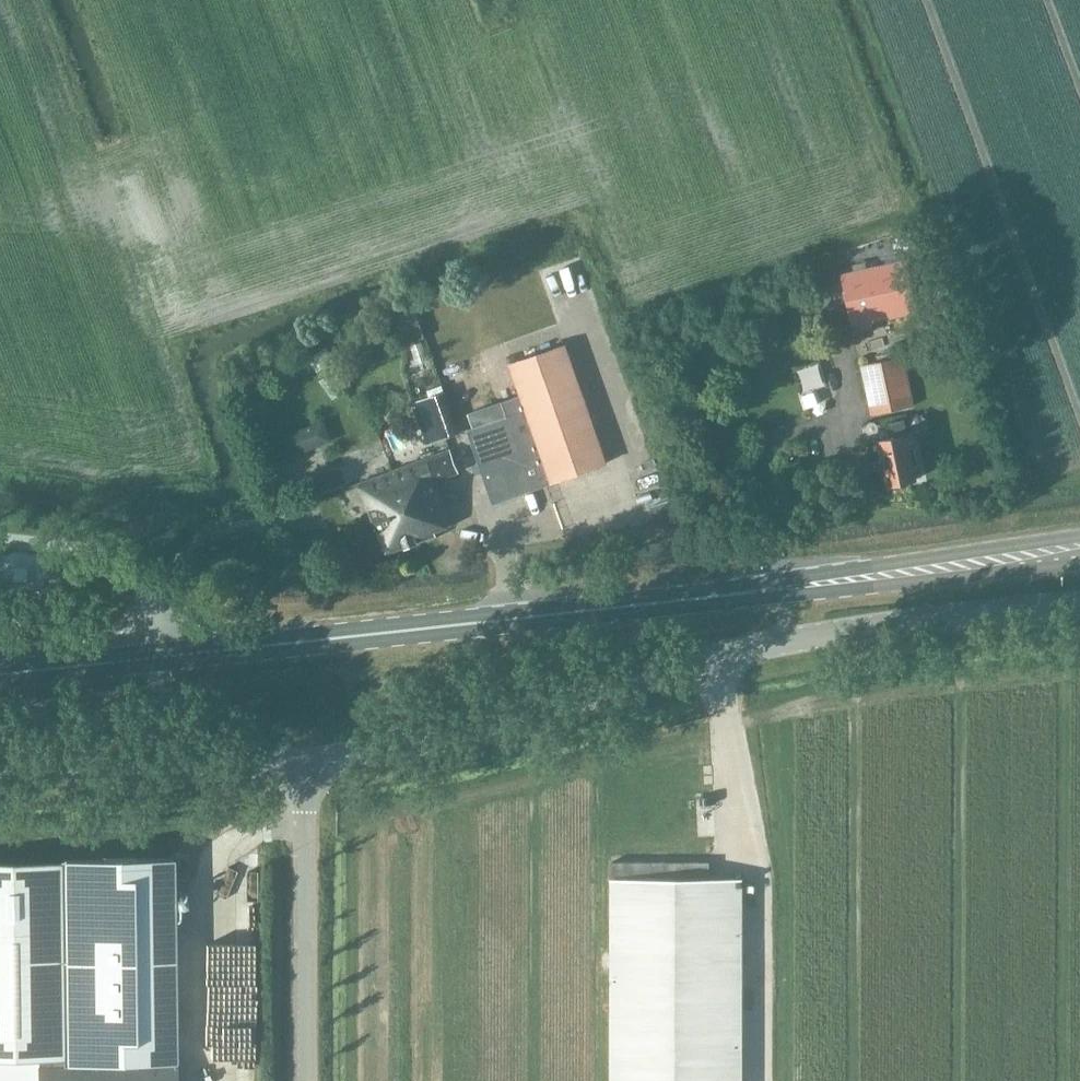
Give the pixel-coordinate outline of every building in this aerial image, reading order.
[(842,273),(852,325),(918,311),(907,259),(842,273)] [(790,296),(793,308),(809,305),(806,292),(790,296)] [(508,416),(469,430),(495,502),(608,462),(566,344),(510,363),(521,394),(503,401),(508,416)] [(463,355),(441,364),(445,374),(467,365),(463,355)] [(862,365),(872,414),(914,405),(904,356),(862,365)] [(417,403),(413,404),(427,444),(459,433),(445,391),(417,401),(417,403)] [(906,418),(887,422),(891,438),(880,440),(889,485),(917,479),(916,475),(921,474),(913,434),(909,434),(906,418)] [(276,440),(283,459),(332,440),(325,422),(276,440)] [(360,483),(386,551),(387,554),(437,535),(436,533),(436,531),(453,525),(436,480),(463,470),(455,447),(360,483)] [(173,859),(63,861),(63,866),(66,1059),(66,1064),(176,1063),(173,859)] [(613,1080),(744,1080),(742,879),(710,879),(710,862),(611,863),(613,1080)] [(0,867),(0,1080),(38,1080),(38,1060),(66,1059),(63,866),(0,867)]
